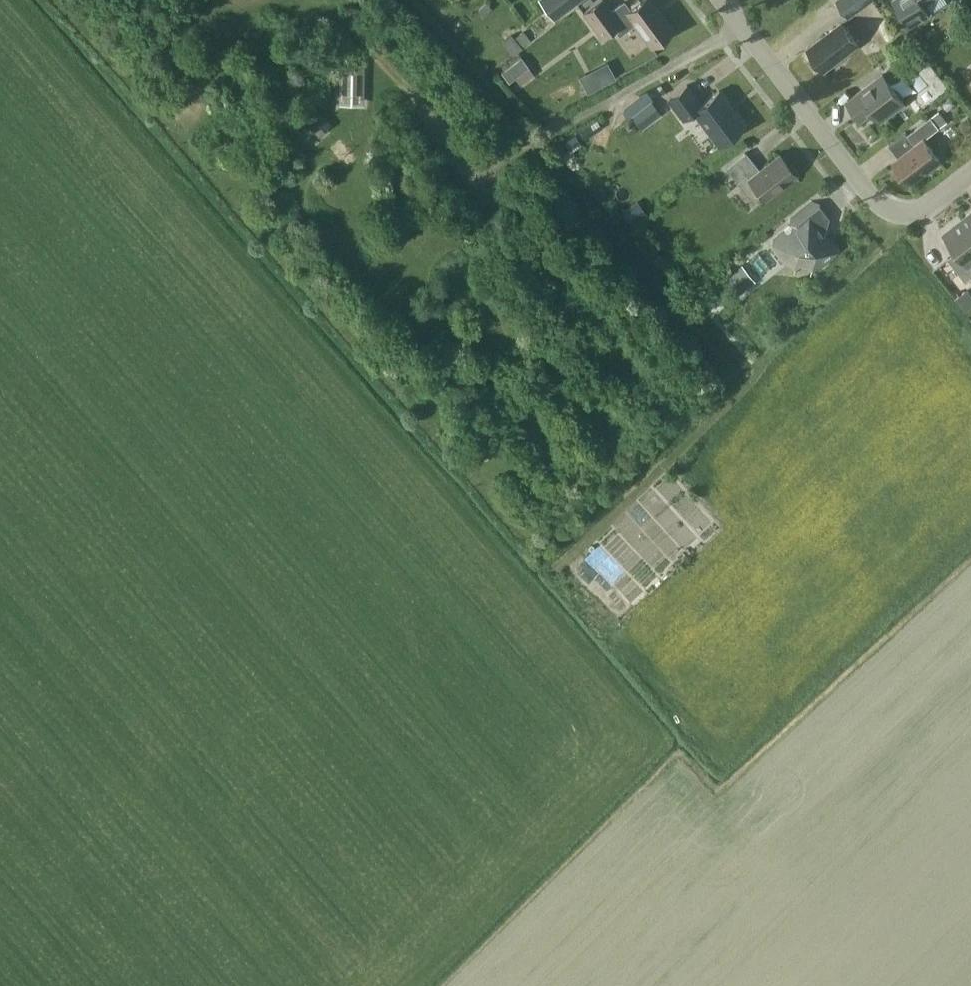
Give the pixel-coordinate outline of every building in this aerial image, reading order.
[(554,19),(580,0),(539,0),(554,19)] [(673,29),(651,0),(639,0),(630,7),(627,4),(619,3),(610,9),(603,0),(598,0),(582,11),(602,37),(614,28),(619,35),(634,24),(651,46),(673,29)] [(849,16),(871,0),(837,0),(849,16)] [(929,0),(892,0),(909,27),(932,12),(926,2),(929,0)] [(492,6),(486,1),(477,10),(482,15),(492,6)] [(824,70),(859,44),(842,22),(807,48),(824,70)] [(502,42),(513,55),(522,48),(521,47),(530,40),(523,30),(514,37),(512,34),(502,42)] [(521,56),(501,71),(508,81),(518,74),(524,81),(534,73),(521,56)] [(949,86),(929,60),(918,68),(928,82),(919,89),(918,97),(924,105),(949,86)] [(343,68),(342,101),(360,101),(360,69),(343,68)] [(596,88),(588,72),(579,76),(588,92),(596,88)] [(880,121),(904,102),(882,74),(847,101),(861,119),(872,110),(880,121)] [(686,84),(667,98),(682,118),(693,111),(718,145),(745,125),(718,90),(701,103),(686,84)] [(650,100),(631,114),(642,128),(660,114),(650,100)] [(909,183),(940,159),(924,138),(947,121),(939,110),(907,134),(915,144),(893,162),(909,183)] [(307,123),(318,136),(331,124),(319,111),(307,123)] [(584,139),(595,132),(590,124),(578,131),(584,139)] [(569,149),(580,141),(575,134),(564,141),(569,149)] [(746,174),(765,198),(795,175),(778,153),(759,169),(745,151),(726,167),(736,181),(746,174)] [(632,225),(647,214),(636,200),(621,212),(632,225)] [(836,250),(826,238),(820,230),(822,228),(822,221),(816,222),(808,211),(791,225),(775,238),(773,247),(784,262),(790,257),(794,262),(812,264),(816,260),(826,261),(826,258),(836,250)] [(961,220),(970,233),(970,212),(961,220)] [(961,220),(943,233),(956,250),(947,257),(966,281),(970,277),(970,233),(961,220)] [(955,298),(965,311),(970,306),(970,299),(965,290),(961,293),(955,298)]
